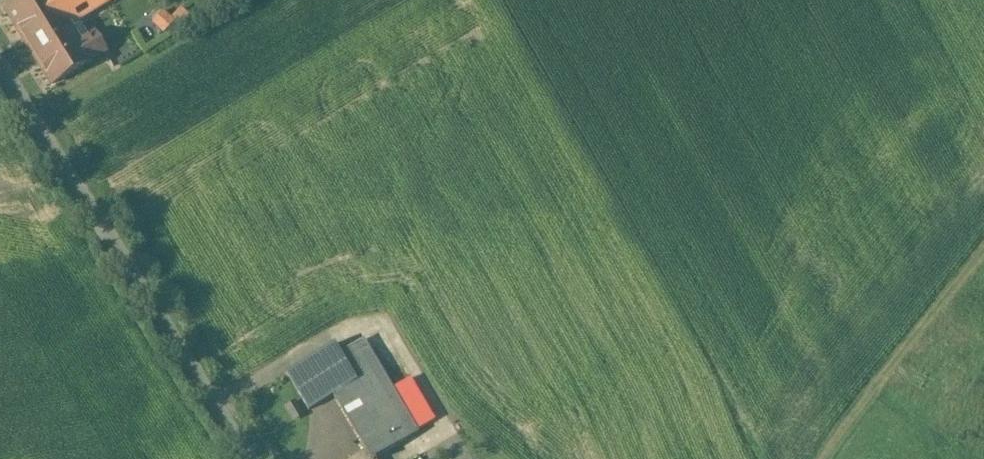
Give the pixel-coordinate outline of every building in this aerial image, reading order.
[(6,11),(51,85),(91,61),(91,60),(104,52),(94,35),(80,43),(69,25),(111,0),(24,0),(6,11)] [(170,15),(163,8),(151,19),(162,32),(175,20),(182,27),(192,17),(181,5),(170,15)] [(362,341),(339,354),(356,382),(332,396),(365,452),(369,458),(374,458),(416,434),(362,341)] [(334,344),(286,373),(308,411),(332,396),(356,382),(339,354),(334,344)]
